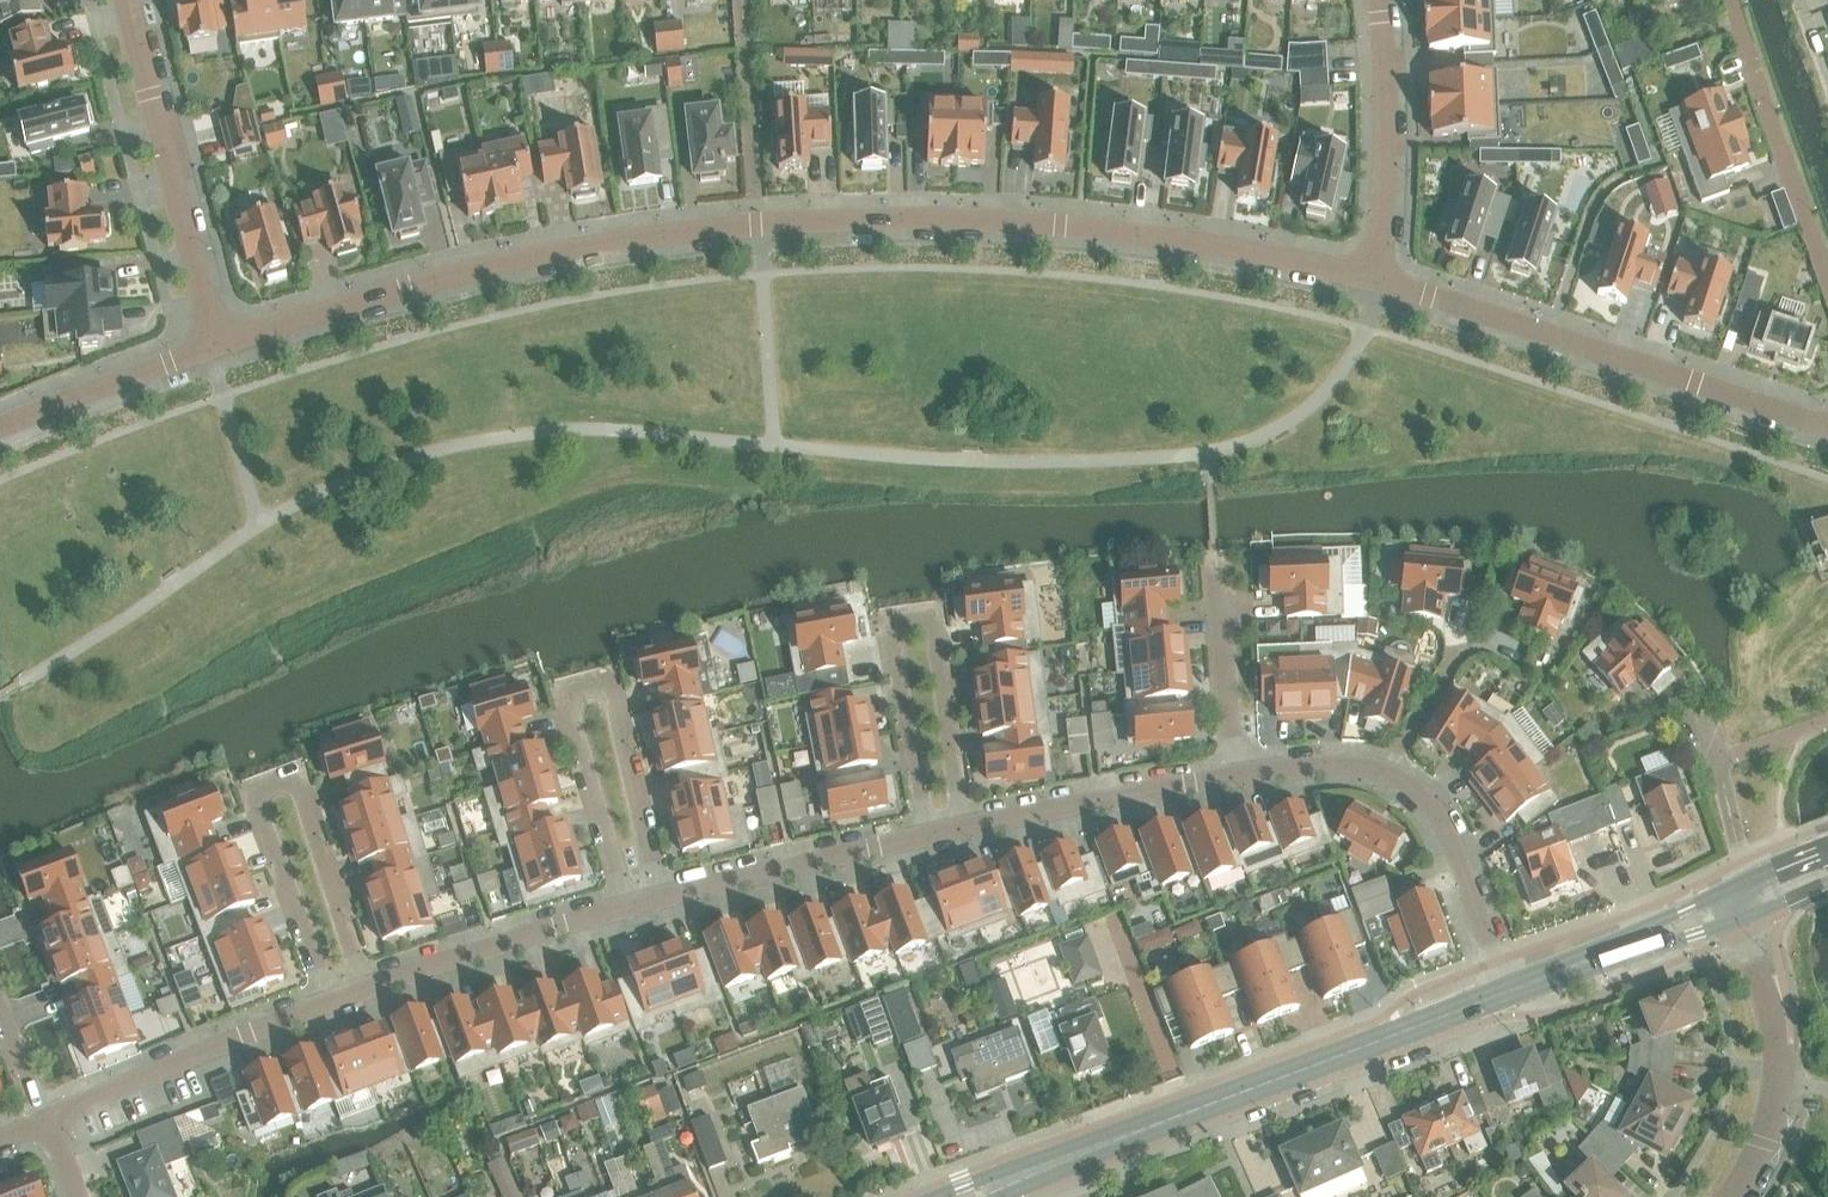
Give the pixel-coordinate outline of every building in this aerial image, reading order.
[(35,16),(31,1),(34,0),(0,0),(0,25),(35,16)] [(180,34),(186,33),(188,44),(217,40),(216,32),(226,31),(220,0),(180,0),(181,6),(175,7),(180,34)] [(246,6),(231,8),(237,47),(280,41),(274,0),(245,0),(246,6)] [(280,41),(281,40),(280,33),(307,29),(302,0),(274,0),(280,41)] [(337,27),(365,23),(362,0),(333,0),(337,27)] [(365,23),(393,20),(393,17),(406,16),(407,26),(408,25),(405,0),(362,0),(365,23)] [(408,25),(451,20),(448,0),(405,0),(408,25)] [(451,20),(479,17),(477,0),(448,0),(451,20)] [(1493,0),(1426,0),(1427,8),(1424,8),(1425,23),(1494,20),(1493,0)] [(1496,56),(1494,20),(1425,23),(1426,38),(1428,38),(1429,51),(1463,50),(1464,57),(1496,56)] [(1073,36),(1074,22),(1068,22),(1060,21),(1058,49),(1072,50),(1073,36)] [(684,52),(681,23),(667,25),(671,53),(684,52)] [(901,53),(902,24),(888,24),(888,53),(892,53),(901,53)] [(915,53),(916,25),(902,24),(901,53),(907,53),(915,53)] [(671,53),(667,25),(654,26),(657,55),(671,53)] [(1157,57),(1159,29),(1145,27),(1143,56),(1157,57)] [(73,51),(68,52),(67,48),(51,52),(45,28),(12,37),(18,61),(11,62),(18,91),(74,76),(73,72),(78,70),(73,51)] [(1610,48),(1604,35),(1591,40),(1596,54),(1610,48)] [(1086,51),(1087,37),(1073,36),(1072,50),(1086,51)] [(978,52),(978,37),(959,37),(959,51),(978,52)] [(1015,38),(1015,47),(1029,47),(1029,38),(1015,38)] [(1158,62),(1171,63),(1173,43),(1159,42),(1158,62)] [(1640,66),(1632,43),(1614,49),(1622,72),(1640,66)] [(514,72),(510,44),(496,45),(499,74),(514,72)] [(499,74),(496,45),(483,47),(486,75),(499,74)] [(1615,101),(1630,100),(1610,48),(1596,54),(1615,101)] [(832,69),(833,52),(808,52),(808,68),(832,69)] [(906,68),(907,53),(901,53),(892,53),(892,67),(906,68)] [(921,68),(921,53),(915,53),(907,53),(906,68),(921,68)] [(1201,53),(1200,67),(1202,68),(1214,68),(1215,54),(1201,53)] [(1679,68),(1674,54),(1661,59),(1665,73),(1679,68)] [(1011,69),(1011,55),(996,55),(996,69),(1011,69)] [(1044,74),(1045,57),(1012,56),(1011,72),(1044,74)] [(1243,71),(1257,71),(1258,57),(1244,56),(1243,71)] [(682,88),(679,59),(672,60),(665,61),(669,89),(682,88)] [(1328,73),(1327,59),(1298,60),(1299,74),(1328,73)] [(1299,74),(1298,60),(1287,60),(1286,74),(1299,74)] [(665,77),(663,61),(644,63),(646,79),(665,77)] [(1163,79),(1164,65),(1150,64),(1149,78),(1163,79)] [(1177,80),(1178,66),(1164,65),(1163,79),(1177,80)] [(1221,84),(1222,69),(1214,68),(1202,68),(1201,82),(1221,84)] [(1498,106),(1497,70),(1464,71),(1465,79),(1430,80),(1431,94),(1428,94),(1429,109),(1498,106)] [(1232,80),(1246,83),(1248,73),(1233,71),(1232,80)] [(1329,87),(1328,73),(1299,74),(1300,89),(1329,87)] [(342,74),(328,77),(334,105),(348,102),(342,74)] [(334,105),(328,77),(315,80),(321,108),(334,105)] [(391,92),(389,78),(374,80),(376,93),(391,92)] [(372,97),(370,81),(347,83),(348,99),(372,97)] [(459,100),(456,89),(442,92),(445,103),(459,100)] [(1668,114),(1682,151),(1740,130),(1733,109),(1729,111),(1723,94),(1668,114)] [(892,105),(884,105),(884,95),(855,96),(855,127),(850,128),(850,150),(856,150),(857,167),(886,166),(885,127),(892,127),(892,105)] [(958,167),(960,105),(958,105),(958,98),(922,97),(921,129),(928,129),(927,164),(941,164),(941,167),(958,167)] [(407,98),(395,101),(400,119),(416,115),(412,101),(407,98)] [(831,146),(829,112),(805,113),(804,99),(774,101),(776,134),(772,134),(773,157),(778,157),(779,171),(808,169),(807,147),(831,146)] [(1069,160),(1071,136),(1066,136),(1069,103),(1039,101),(1038,116),(1014,114),(1014,109),(1008,109),(1008,111),(1007,128),(1005,145),(1011,146),(1011,147),(1035,149),(1034,171),(1063,173),(1064,159),(1069,160)] [(83,109),(82,104),(65,108),(63,103),(42,108),(43,114),(19,120),(27,149),(30,148),(32,155),(53,149),(52,142),(89,133),(88,128),(93,126),(88,108),(83,109)] [(984,165),(985,131),(992,131),(992,127),(1007,128),(1008,111),(993,111),(993,106),(960,105),(958,167),(970,167),(970,165),(984,165)] [(1500,142),(1498,106),(1429,109),(1430,124),(1432,124),(1433,137),(1467,136),(1467,143),(1500,142)] [(670,153),(664,110),(647,112),(648,120),(621,123),(624,151),(622,155),(623,164),(627,168),(628,174),(627,174),(627,178),(628,177),(629,187),(659,183),(655,155),(670,153)] [(731,134),(720,136),(717,111),(687,115),(695,178),(700,178),(700,183),(720,181),(719,176),(724,175),(723,166),(724,165),(724,162),(734,161),(731,134)] [(276,121),(273,112),(260,115),(262,125),(276,121)] [(1136,181),(1141,142),(1148,143),(1152,121),(1145,120),(1145,117),(1116,113),(1112,138),(1106,137),(1103,159),(1109,159),(1107,177),(1112,178),(1111,183),(1130,185),(1131,180),(1136,181)] [(1199,149),(1204,118),(1174,114),(1173,123),(1166,122),(1163,145),(1170,146),(1165,184),(1194,188),(1197,171),(1203,172),(1205,150),(1199,149)] [(251,115),(222,123),(226,139),(255,131),(251,115)] [(286,143),(282,125),(264,129),(269,147),(271,146),(286,143)] [(907,126),(897,126),(897,140),(907,140),(907,126)] [(593,153),(589,127),(560,132),(562,146),(538,151),(544,184),(568,180),(571,196),(576,196),(576,200),(596,197),(595,192),(600,192),(593,153)] [(1273,164),(1277,139),(1223,130),(1217,171),(1241,175),(1237,196),(1266,201),(1269,187),(1273,188),(1277,165),(1273,164)] [(1748,150),(1740,130),(1682,151),(1701,204),(1729,193),(1723,178),(1750,168),(1744,151),(1748,150)] [(259,147),(255,131),(226,139),(230,154),(259,147)] [(1340,177),(1346,146),(1302,136),(1291,186),(1306,189),(1302,209),(1307,210),(1306,215),(1325,219),(1326,214),(1331,215),(1335,198),(1346,201),(1351,179),(1340,177)] [(524,137),(507,141),(506,141),(508,148),(484,153),(497,214),(511,211),(510,208),(524,205),(518,179),(532,176),(524,137)] [(1638,167),(1651,162),(1647,148),(1633,153),(1638,167)] [(1520,166),(1520,151),(1503,151),(1503,165),(1520,166)] [(1537,166),(1537,151),(1520,151),(1520,166),(1537,166)] [(484,153),(464,158),(458,159),(457,152),(439,156),(448,194),(462,191),(468,218),(482,215),(482,217),(497,214),(484,153)] [(91,158),(78,162),(84,180),(96,177),(91,158)] [(432,198),(424,166),(409,170),(406,160),(377,168),(382,186),(381,186),(382,190),(383,189),(386,201),(384,206),(387,215),(390,218),(395,237),(400,235),(401,241),(420,236),(418,231),(423,230),(416,202),(432,198)] [(1498,234),(1509,202),(1494,197),(1495,194),(1467,185),(1459,208),(1448,205),(1441,226),(1452,229),(1447,246),(1451,247),(1450,252),(1468,258),(1470,253),(1475,255),(1483,229),(1498,234)] [(110,237),(108,218),(104,218),(103,213),(86,215),(84,190),(50,194),(52,218),(45,219),(48,248),(59,247),(60,253),(88,250),(87,244),(106,243),(105,238),(110,237)] [(353,200),(347,202),(344,191),(316,199),(318,206),(294,213),(304,245),(327,239),(332,255),(336,253),(338,258),(357,252),(355,248),(360,247),(355,228),(361,227),(353,200)] [(289,267),(270,205),(242,214),(246,228),(236,231),(247,263),(256,260),(261,276),(266,275),(267,279),(286,273),(285,269),(289,267)] [(1546,260),(1553,239),(1547,237),(1555,214),(1527,205),(1526,207),(1519,205),(1512,226),(1519,228),(1507,266),(1512,267),(1510,272),(1529,278),(1530,273),(1535,275),(1540,258),(1546,260)] [(1797,227),(1792,213),(1779,218),(1784,232),(1797,227)] [(1596,221),(1588,244),(1602,248),(1609,225),(1596,221)] [(1655,292),(1666,259),(1643,252),(1647,238),(1619,229),(1609,260),(1604,259),(1597,281),(1601,282),(1597,295),(1625,305),(1632,284),(1655,292)] [(1723,298),(1731,273),(1703,264),(1701,271),(1677,263),(1667,296),(1690,303),(1683,324),(1711,333),(1716,320),(1720,322),(1727,299),(1723,298)] [(116,307),(114,280),(84,282),(83,268),(44,272),(48,313),(118,308),(118,307),(116,307)] [(1747,275),(1737,305),(1754,310),(1764,280),(1747,275)] [(121,336),(118,308),(48,313),(43,314),(46,343),(78,340),(79,350),(102,347),(101,338),(121,336)] [(1811,342),(1812,338),(1803,335),(1804,334),(1800,332),(1800,333),(1798,333),(1801,322),(1776,313),(1773,324),(1758,319),(1749,348),(1785,360),(1783,365),(1797,370),(1799,365),(1803,366),(1804,361),(1809,363),(1815,344),(1811,342)] [(1362,588),(1360,550),(1272,553),(1273,565),(1270,565),(1270,570),(1259,570),(1260,591),(1271,591),(1271,596),(1286,595),(1287,618),(1341,616),(1341,619),(1367,618),(1366,588),(1362,588)] [(1457,598),(1460,568),(1457,567),(1458,556),(1409,551),(1408,563),(1406,562),(1403,593),(1405,593),(1403,616),(1440,620),(1442,597),(1457,598)] [(1570,622),(1581,593),(1572,590),(1576,579),(1531,562),(1527,573),(1524,572),(1522,576),(1512,572),(1505,592),(1514,596),(1513,600),(1527,606),(1518,627),(1553,640),(1561,619),(1570,622)] [(1178,603),(1177,598),(1181,597),(1179,577),(1175,577),(1175,572),(1113,578),(1118,629),(1165,625),(1163,604),(1178,603)] [(1039,639),(1032,586),(1015,588),(1014,577),(979,581),(980,593),(964,595),(965,600),(954,601),(957,622),(967,621),(968,625),(983,624),(986,646),(996,645),(997,656),(1028,652),(1026,641),(1039,639)] [(839,646),(853,643),(852,639),(856,638),(852,617),(848,618),(847,613),(844,614),(842,602),(794,612),(797,623),(787,625),(800,692),(846,684),(839,646)] [(1378,640),(1380,623),(1359,620),(1357,636),(1378,640)] [(1659,659),(1668,651),(1644,625),(1636,632),(1624,620),(1584,655),(1620,696),(1637,680),(1647,691),(1651,688),(1658,696),(1673,682),(1666,674),(1670,671),(1659,659)] [(1300,634),(1299,623),(1288,623),(1289,629),(1293,634),(1300,634)] [(1188,666),(1186,650),(1182,650),(1181,638),(1166,639),(1165,625),(1118,629),(1114,630),(1118,674),(1188,666)] [(1348,699),(1352,670),(1355,653),(1356,648),(1355,648),(1354,629),(1315,630),(1316,650),(1301,650),(1305,720),(1320,720),(1320,715),(1333,715),(1332,700),(1343,700),(1348,699)] [(1088,645),(1087,634),(1074,635),(1075,646),(1075,647),(1088,645)] [(716,694),(704,642),(637,657),(638,662),(634,663),(639,683),(643,682),(644,687),(659,684),(664,705),(699,697),(700,698),(716,694)] [(633,652),(632,643),(623,645),(625,654),(633,652)] [(1394,730),(1412,671),(1409,670),(1412,659),(1413,655),(1412,650),(1408,646),(1404,644),(1399,643),(1394,645),(1390,648),(1388,653),(1385,662),(1355,653),(1352,670),(1348,699),(1369,706),(1364,720),(1369,722),(1366,732),(1386,738),(1389,728),(1394,730)] [(1062,666),(1077,665),(1075,647),(1075,646),(1060,648),(1062,666)] [(1305,720),(1301,650),(1277,652),(1277,666),(1261,666),(1263,703),(1276,703),(1276,717),(1289,717),(1289,721),(1305,720)] [(1044,699),(1038,657),(988,663),(990,677),(975,679),(977,692),(972,692),(974,708),(1044,699)] [(757,681),(753,666),(738,669),(741,684),(757,681)] [(1187,697),(1186,684),(1190,684),(1188,666),(1118,674),(1118,675),(1126,674),(1128,703),(1135,702),(1137,714),(1173,711),(1172,698),(1187,697)] [(532,717),(531,712),(535,711),(529,691),(525,692),(523,687),(508,692),(505,681),(471,691),(474,702),(471,702),(480,732),(482,731),(488,751),(495,750),(524,742),(518,721),(532,717)] [(1474,757),(1505,721),(1508,718),(1513,710),(1493,696),(1486,709),(1455,689),(1421,741),(1447,758),(1455,745),(1474,757)] [(875,735),(872,719),(868,720),(865,707),(851,710),(848,696),(812,703),(815,717),(808,718),(813,747),(875,735)] [(708,735),(700,698),(699,697),(664,705),(666,717),(652,720),(655,732),(651,733),(654,748),(709,736),(708,735)] [(1050,744),(1044,699),(974,708),(977,726),(981,726),(983,738),(997,736),(999,749),(1045,742),(1046,744),(1050,744)] [(1106,703),(1091,705),(1093,720),(1107,718),(1106,703)] [(1191,740),(1188,709),(1173,711),(1137,714),(1127,715),(1130,746),(1137,745),(1137,749),(1159,747),(1158,743),(1191,740)] [(757,710),(752,719),(758,723),(764,714),(757,710)] [(1112,749),(1108,718),(1107,718),(1093,720),(1096,751),(1112,749)] [(1541,761),(1539,758),(1508,718),(1505,721),(1474,757),(1483,769),(1472,779),(1479,789),(1476,791),(1485,803),(1541,761)] [(1087,754),(1084,723),(1068,725),(1072,756),(1087,754)] [(387,784),(380,764),(383,763),(374,734),(371,735),(368,724),(334,735),(337,746),(322,750),(323,755),(319,756),(326,776),(330,775),(331,780),(345,775),(352,796),(387,785),(387,784)] [(1598,736),(1588,725),(1577,735),(1587,745),(1598,736)] [(757,726),(748,728),(750,737),(759,735),(757,726)] [(718,776),(725,774),(715,733),(708,735),(709,736),(654,748),(658,764),(662,763),(664,775),(679,772),(682,783),(718,775),(718,776)] [(877,765),(874,753),(878,752),(875,735),(813,747),(819,776),(826,775),(829,787),(865,780),(862,768),(877,765)] [(554,775),(549,760),(545,761),(542,749),(527,753),(524,742),(495,750),(488,751),(474,755),(479,770),(493,766),(500,790),(554,775)] [(1049,773),(1046,744),(1045,742),(999,749),(984,750),(988,781),(1021,777),(1021,781),(1043,778),(1042,774),(1049,773)] [(449,747),(435,751),(439,766),(453,762),(449,747)] [(459,776),(454,761),(453,762),(439,766),(438,767),(443,781),(459,776)] [(1555,802),(1530,770),(1542,762),(1541,761),(1485,803),(1495,816),(1498,813),(1506,823),(1518,814),(1526,825),(1555,802)] [(1688,807),(1673,767),(1637,781),(1660,843),(1663,841),(1667,845),(1676,841),(1677,836),(1690,832),(1681,809),(1688,807)] [(438,770),(428,773),(431,783),(441,780),(438,770)] [(1056,785),(1055,778),(1050,774),(1043,775),(1045,787),(1056,785)] [(543,807),(557,803),(554,791),(558,790),(554,775),(500,790),(486,794),(497,832),(547,819),(543,807)] [(726,813),(718,776),(718,775),(682,783),(684,795),(670,798),(673,811),(669,812),(672,827),(727,814),(726,813)] [(894,801),(890,780),(880,782),(879,778),(865,780),(829,787),(819,789),(824,819),(831,818),(832,822),(853,818),(853,814),(885,808),(884,803),(894,801)] [(399,822),(391,799),(405,795),(400,780),(387,784),(387,785),(352,796),(355,807),(341,812),(345,824),(341,825),(346,840),(399,823),(399,822)] [(1632,821),(1619,785),(1603,791),(1616,826),(1632,821)] [(789,821),(804,818),(798,787),(783,790),(789,821)] [(222,820),(221,816),(224,814),(217,794),(213,796),(211,791),(147,816),(166,865),(216,846),(208,825),(222,820)] [(780,823),(773,792),(758,795),(765,826),(780,823)] [(1603,796),(1585,803),(1593,822),(1597,834),(1615,827),(1603,796)] [(1288,859),(1329,844),(1320,818),(1306,823),(1300,806),(1271,817),(1274,825),(1288,859)] [(1402,837),(1373,821),(1375,817),(1356,806),(1339,837),(1387,863),(1389,859),(1393,861),(1403,843),(1399,841),(1402,837)] [(749,845),(740,810),(726,813),(727,814),(672,827),(676,842),(680,841),(683,853),(711,847),(713,854),(749,845)] [(1288,859),(1274,825),(1263,829),(1257,813),(1228,824),(1231,832),(1244,866),(1247,875),(1288,859)] [(376,873),(425,857),(412,818),(399,822),(399,823),(346,840),(351,855),(355,854),(358,866),(373,861),(376,873)] [(576,852),(572,837),(568,838),(564,826),(550,830),(547,819),(497,832),(502,848),(509,846),(516,870),(576,852)] [(1204,881),(1244,866),(1231,832),(1219,836),(1213,820),(1184,830),(1188,839),(1200,873),(1204,881)] [(1161,888),(1200,873),(1188,839),(1176,843),(1170,826),(1141,837),(1144,845),(1160,888),(1161,888)] [(1575,883),(1554,830),(1519,843),(1522,851),(1511,855),(1531,906),(1550,899),(1548,893),(1575,883)] [(1160,888),(1144,845),(1133,850),(1126,833),(1098,844),(1114,887),(1136,878),(1144,900),(1163,893),(1161,888),(1160,888)] [(453,834),(437,839),(441,850),(456,845),(453,834)] [(248,877),(243,862),(239,863),(234,852),(221,857),(216,846),(166,865),(157,869),(172,905),(189,898),(190,899),(248,877)] [(1103,891),(1096,871),(1091,859),(1078,864),(1072,847),(1059,852),(1058,848),(1044,853),(1046,857),(1043,858),(1046,866),(1051,880),(1059,900),(1061,907),(1103,891)] [(580,880),(577,868),(581,867),(576,852),(516,870),(526,904),(554,895),(552,888),(580,880)] [(85,904),(78,884),(80,883),(70,854),(19,873),(30,902),(43,897),(51,917),(99,899),(85,904)] [(1059,900),(1051,880),(1046,866),(1034,870),(1029,856),(1000,866),(1003,874),(1016,908),(1019,917),(1048,907),(1047,905),(1059,900)] [(141,857),(126,862),(127,867),(131,877),(147,871),(141,857)] [(423,900),(437,895),(425,857),(376,873),(380,884),(366,889),(369,900),(365,902),(370,916),(423,900)] [(1016,908),(1003,874),(991,878),(986,864),(974,869),(973,865),(956,871),(979,929),(1007,919),(1004,912),(1016,908)] [(134,885),(131,877),(127,867),(111,873),(118,891),(134,885)] [(470,885),(465,869),(451,874),(456,890),(470,885)] [(152,881),(148,871),(147,871),(131,877),(134,885),(138,894),(147,891),(152,881)] [(979,929),(956,871),(941,877),(942,881),(931,885),(936,899),(923,904),(929,920),(936,938),(949,933),(951,940),(979,929)] [(498,889),(494,876),(479,880),(483,893),(498,889)] [(245,921),(241,910),(255,904),(250,893),(254,891),(248,877),(190,899),(204,937),(245,921)] [(1388,896),(1383,882),(1353,893),(1358,906),(1388,896)] [(474,897),(470,885),(456,890),(460,902),(474,897)] [(1288,904),(1283,891),(1270,895),(1275,909),(1288,904)] [(936,938),(929,920),(923,904),(911,908),(905,894),(877,904),(880,913),(886,928),(892,947),(896,955),(924,944),(924,942),(936,938)] [(1275,909),(1270,895),(1257,901),(1262,915),(1276,909),(1275,909)] [(1364,921),(1394,910),(1388,896),(1358,906),(1364,921)] [(1447,948),(1435,917),(1439,916),(1432,896),(1399,908),(1418,959),(1422,957),(1424,961),(1444,954),(1442,950),(1447,948)] [(113,936),(99,899),(51,917),(55,928),(41,934),(46,945),(42,947),(47,962),(113,936)] [(434,933),(423,900),(370,916),(375,932),(379,930),(383,942),(410,934),(413,940),(434,933)] [(892,947),(886,928),(880,913),(868,917),(863,902),(834,913),(837,921),(843,937),(850,955),(853,964),(882,953),(881,951),(892,947)] [(1352,950),(1365,945),(1352,910),(1318,922),(1344,993),(1365,985),(1352,950)] [(850,955),(843,937),(837,921),(825,925),(820,911),(808,915),(806,912),(792,917),(794,921),(791,922),(794,930),(811,972),(813,971),(840,961),(839,959),(850,955)] [(1225,928),(1220,915),(1205,921),(1210,934),(1225,928)] [(811,972),(794,930),(783,934),(777,919),(748,930),(751,938),(757,952),(764,973),(767,981),(794,971),(799,982),(815,976),(813,971),(811,972)] [(277,951),(271,937),(268,938),(263,927),(249,932),(245,921),(204,937),(218,974),(277,951)] [(1318,922),(1317,923),(1320,931),(1289,943),(1286,934),(1285,935),(1298,970),(1311,966),(1324,1001),(1344,993),(1318,922)] [(1150,923),(1130,930),(1135,942),(1148,937),(1154,934),(1150,923)] [(764,973),(757,952),(751,938),(740,943),(734,928),(706,939),(725,990),(754,979),(753,977),(764,973)] [(1174,944),(1169,929),(1154,934),(1148,937),(1152,947),(1160,950),(1174,944)] [(1285,975),(1298,970),(1285,935),(1251,947),(1278,1018),(1298,1010),(1285,975)] [(127,975),(113,936),(47,962),(53,976),(57,975),(61,987),(75,981),(79,993),(127,975)] [(1089,937),(1060,948),(1074,985),(1102,975),(1089,937)] [(720,1002),(703,954),(689,959),(684,945),(672,949),(671,945),(655,951),(678,1017),(720,1002)] [(1251,947),(1254,955),(1221,968),(1231,995),(1244,990),(1257,1025),(1278,1018),(1251,947)] [(256,990),(283,979),(279,968),(283,966),(277,951),(218,974),(231,1007),(259,996),(256,990)] [(678,1017),(655,951),(639,957),(640,961),(629,966),(634,979),(620,985),(638,1032),(654,1026),(651,1019),(676,1010),(678,1017)] [(154,965),(152,959),(135,965),(137,971),(154,965)] [(974,977),(970,963),(956,968),(961,982),(974,977)] [(162,979),(157,964),(140,971),(146,985),(162,979)] [(1219,1000),(1231,995),(1221,968),(1188,980),(1211,1043),(1232,1035),(1219,1000)] [(926,977),(923,969),(904,976),(907,984),(926,977)] [(128,1017),(114,981),(127,975),(79,993),(83,1004),(70,1009),(74,1021),(70,1022),(76,1037),(128,1017)] [(587,1046),(629,1030),(613,987),(599,992),(594,978),(581,982),(580,979),(566,984),(568,988),(565,989),(568,997),(584,1040),(587,1046)] [(1188,980),(1154,993),(1164,1020),(1178,1015),(1191,1050),(1211,1043),(1188,980)] [(201,1004),(193,981),(178,987),(187,1009),(201,1004)] [(584,1040),(568,997),(556,1001),(551,986),(522,997),(525,1005),(542,1048),(544,1055),(573,1044),(584,1040)] [(1697,1025),(1693,1015),(1699,1013),(1689,988),(1664,998),(1667,1004),(1630,1018),(1641,1045),(1630,1049),(1629,1060),(1661,1063),(1664,1038),(1697,1025)] [(903,992),(884,999),(901,1045),(920,1038),(903,992)] [(542,1048),(525,1005),(514,1010),(508,995),(480,1006),(483,1014),(492,1038),(502,1063),(542,1048)] [(1018,1016),(1011,998),(992,1005),(999,1022),(1018,1016)] [(893,1039),(878,999),(859,1006),(871,1039),(874,1046),(893,1039)] [(178,1012),(173,1000),(159,1006),(163,1018),(178,1012)] [(1099,1041),(1102,1036),(1099,1027),(1094,1025),(1093,1024),(1102,1020),(1094,1000),(1065,1011),(1068,1020),(1052,1026),(1047,1012),(1027,1019),(1040,1056),(1060,1048),(1061,1051),(1068,1048),(1078,1075),(1091,1071),(1092,1074),(1106,1069),(1105,1065),(1108,1064),(1099,1041)] [(502,1063),(492,1038),(483,1014),(471,1018),(465,1004),(453,1008),(452,1004),(438,1009),(440,1013),(437,1014),(440,1022),(453,1058),(461,1079),(502,1063)] [(871,1039),(859,1006),(845,1011),(857,1044),(871,1039)] [(453,1058),(440,1022),(428,1027),(422,1010),(393,1021),(400,1037),(405,1052),(413,1072),(442,1062),(453,1058)] [(138,1044),(128,1017),(76,1037),(81,1051),(85,1050),(89,1062),(138,1044)] [(413,1072),(405,1052),(400,1037),(388,1042),(383,1028),(371,1032),(370,1028),(354,1034),(374,1087),(413,1072)] [(1034,1073),(1018,1029),(955,1052),(953,1057),(955,1062),(954,1062),(962,1083),(969,1080),(970,1085),(973,1084),(978,1098),(997,1091),(996,1087),(1034,1073)] [(374,1087),(354,1034),(338,1040),(339,1044),(327,1049),(333,1063),(321,1067),(327,1082),(335,1102),(342,1120),(381,1105),(374,1087)] [(738,1048),(732,1034),(714,1041),(719,1055),(738,1048)] [(937,1068),(927,1040),(903,1048),(913,1076),(937,1068)] [(335,1102),(327,1082),(321,1067),(315,1051),(312,1052),(311,1048),(297,1053),(298,1057),(286,1061),(292,1078),(281,1082),(287,1097),(294,1117),(335,1102)] [(1561,1082),(1551,1055),(1550,1052),(1532,1059),(1531,1055),(1518,1060),(1516,1055),(1500,1061),(1499,1067),(1495,1068),(1508,1104),(1538,1093),(1544,1109),(1566,1100),(1560,1082),(1561,1082)] [(671,1071),(665,1057),(651,1063),(657,1077),(671,1071)] [(1686,1113),(1690,1105),(1659,1088),(1661,1063),(1629,1060),(1628,1073),(1640,1079),(1627,1104),(1680,1132),(1689,1115),(1686,1113)] [(294,1117),(287,1097),(281,1082),(275,1066),(246,1076),(252,1093),(239,1098),(251,1133),(265,1127),(294,1117)] [(689,1094),(708,1087),(702,1072),(683,1079),(689,1094)] [(611,1077),(600,1081),(603,1090),(605,1090),(614,1086),(611,1077)] [(903,1136),(893,1110),(900,1108),(889,1080),(851,1094),(857,1109),(854,1111),(859,1124),(862,1123),(872,1148),(875,1146),(876,1150),(891,1144),(889,1141),(903,1136)] [(663,1111),(654,1087),(640,1092),(649,1116),(663,1111)] [(820,1137),(802,1090),(747,1110),(759,1143),(750,1146),(758,1166),(791,1153),(789,1148),(820,1137)] [(1478,1134),(1473,1121),(1487,1115),(1478,1091),(1462,1098),(1461,1095),(1448,1100),(1444,1098),(1435,1102),(1434,1106),(1432,1107),(1449,1147),(1462,1141),(1469,1156),(1486,1149),(1479,1133),(1478,1134)] [(618,1124),(608,1098),(594,1103),(598,1114),(604,1129),(618,1124)] [(1671,1150),(1680,1132),(1627,1104),(1616,1099),(1602,1123),(1590,1137),(1614,1159),(1623,1167),(1642,1146),(1663,1157),(1668,1148),(1671,1150)] [(538,1113),(534,1100),(520,1105),(524,1118),(538,1113)] [(597,1111),(594,1104),(578,1109),(581,1117),(597,1111)] [(220,1118),(215,1105),(199,1111),(205,1124),(220,1118)] [(1449,1147),(1432,1107),(1429,1109),(1426,1106),(1416,1110),(1416,1114),(1388,1127),(1399,1152),(1414,1145),(1427,1174),(1442,1167),(1435,1153),(1449,1147)] [(580,1129),(575,1116),(560,1121),(565,1135),(580,1129)] [(727,1163),(709,1116),(690,1123),(709,1170),(727,1163)] [(164,1169),(189,1159),(174,1120),(136,1135),(144,1154),(119,1164),(126,1184),(129,1183),(133,1193),(130,1194),(132,1196),(175,1196),(164,1169)] [(505,1135),(501,1124),(491,1128),(495,1139),(505,1135)] [(691,1184),(680,1188),(662,1142),(674,1138),(669,1126),(648,1134),(653,1146),(673,1196),(696,1196),(691,1184)] [(1361,1170),(1341,1126),(1334,1130),(1329,1126),(1318,1130),(1318,1137),(1311,1140),(1330,1184),(1361,1170)] [(562,1148),(555,1128),(540,1133),(547,1153),(562,1148)] [(1499,1146),(1492,1129),(1485,1132),(1492,1148),(1499,1146)] [(540,1145),(535,1130),(506,1141),(511,1156),(540,1145)] [(1614,1159),(1590,1137),(1574,1155),(1580,1161),(1559,1181),(1574,1196),(1616,1196),(1598,1178),(1614,1159)] [(1311,1140),(1304,1143),(1298,1139),(1288,1144),(1287,1150),(1280,1154),(1299,1196),(1300,1196),(1330,1184),(1311,1140)] [(1524,1158),(1519,1144),(1506,1148),(1511,1162),(1524,1158)] [(1405,1172),(1402,1167),(1392,1145),(1374,1153),(1386,1181),(1405,1172)] [(653,1146),(643,1150),(660,1195),(656,1196),(673,1196),(653,1146)] [(372,1167),(366,1152),(351,1158),(357,1173),(372,1167)] [(502,1159),(487,1165),(502,1196),(520,1196),(502,1159)] [(624,1159),(614,1162),(628,1196),(638,1196),(624,1159)] [(614,1162),(604,1166),(615,1193),(605,1196),(606,1196),(628,1196),(614,1162)] [(1513,1170),(1519,1181),(1531,1175),(1524,1163),(1513,1170)] [(585,1172),(574,1176),(582,1196),(594,1196),(585,1172)] [(574,1176),(566,1180),(568,1186),(558,1190),(561,1196),(582,1196),(574,1176)] [(1209,1179),(1175,1196),(1173,1190),(1155,1196),(1218,1196),(1209,1179)] [(34,1180),(3,1191),(1,1187),(0,1188),(0,1196),(40,1196),(36,1187),(34,1180)] [(383,1187),(356,1196),(387,1196),(383,1187)] [(336,1191),(322,1196),(353,1196),(350,1188),(337,1193),(336,1191)]
